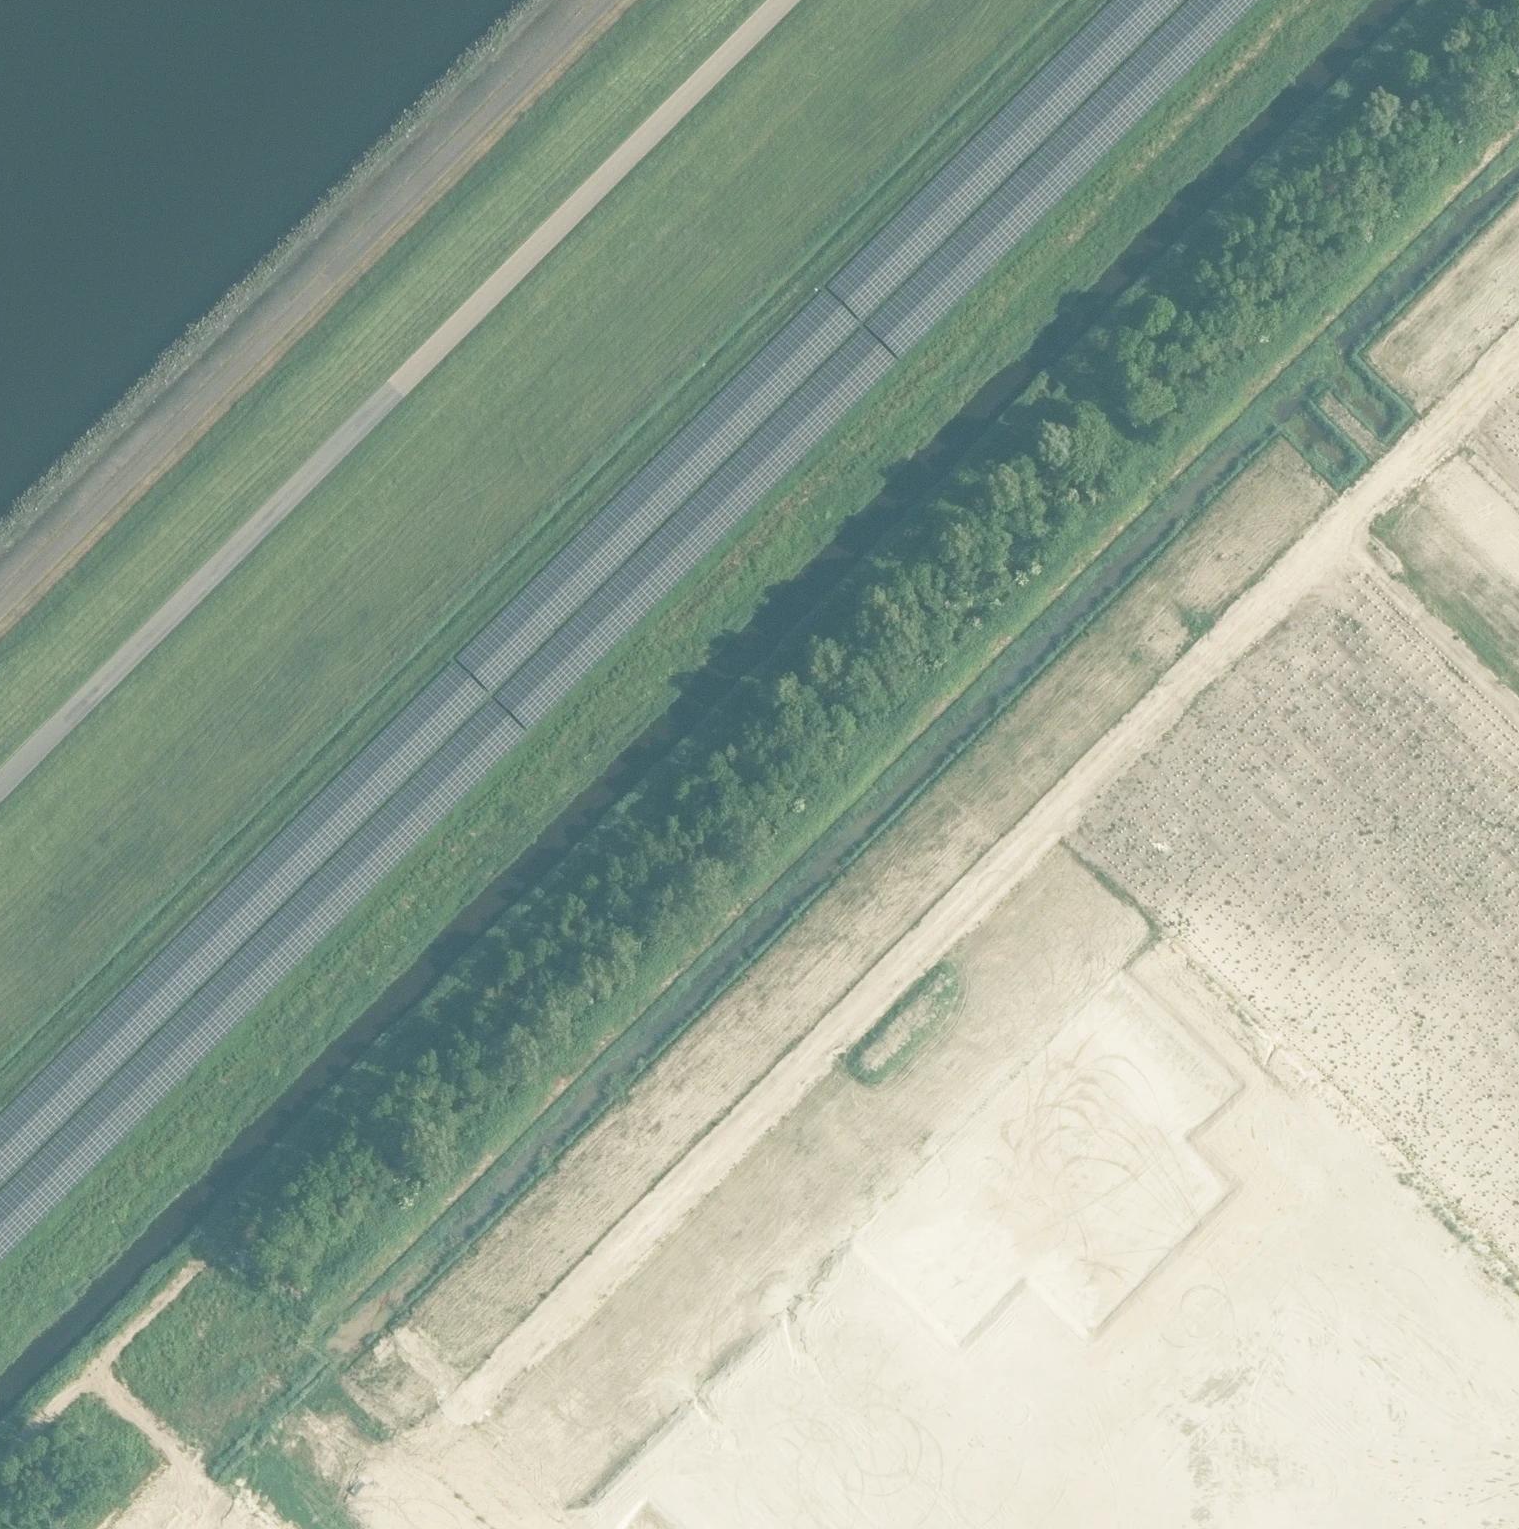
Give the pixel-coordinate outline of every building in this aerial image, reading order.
[(1262,555),(1518,811),(1518,297),(1262,555)] [(1006,1403),(1133,1528),(1518,1528),(1518,888),(1502,905),(1491,895),(1404,983),(1414,993),(1404,1004),(1393,994),(1316,1072),(1326,1082),(1294,1114),(1268,1088),(1223,1133),(1249,1159),(1239,1169),(1228,1159),(1151,1237),(1161,1247),(1150,1258),(1140,1248),(1052,1336),(1062,1346),(1006,1403)]
